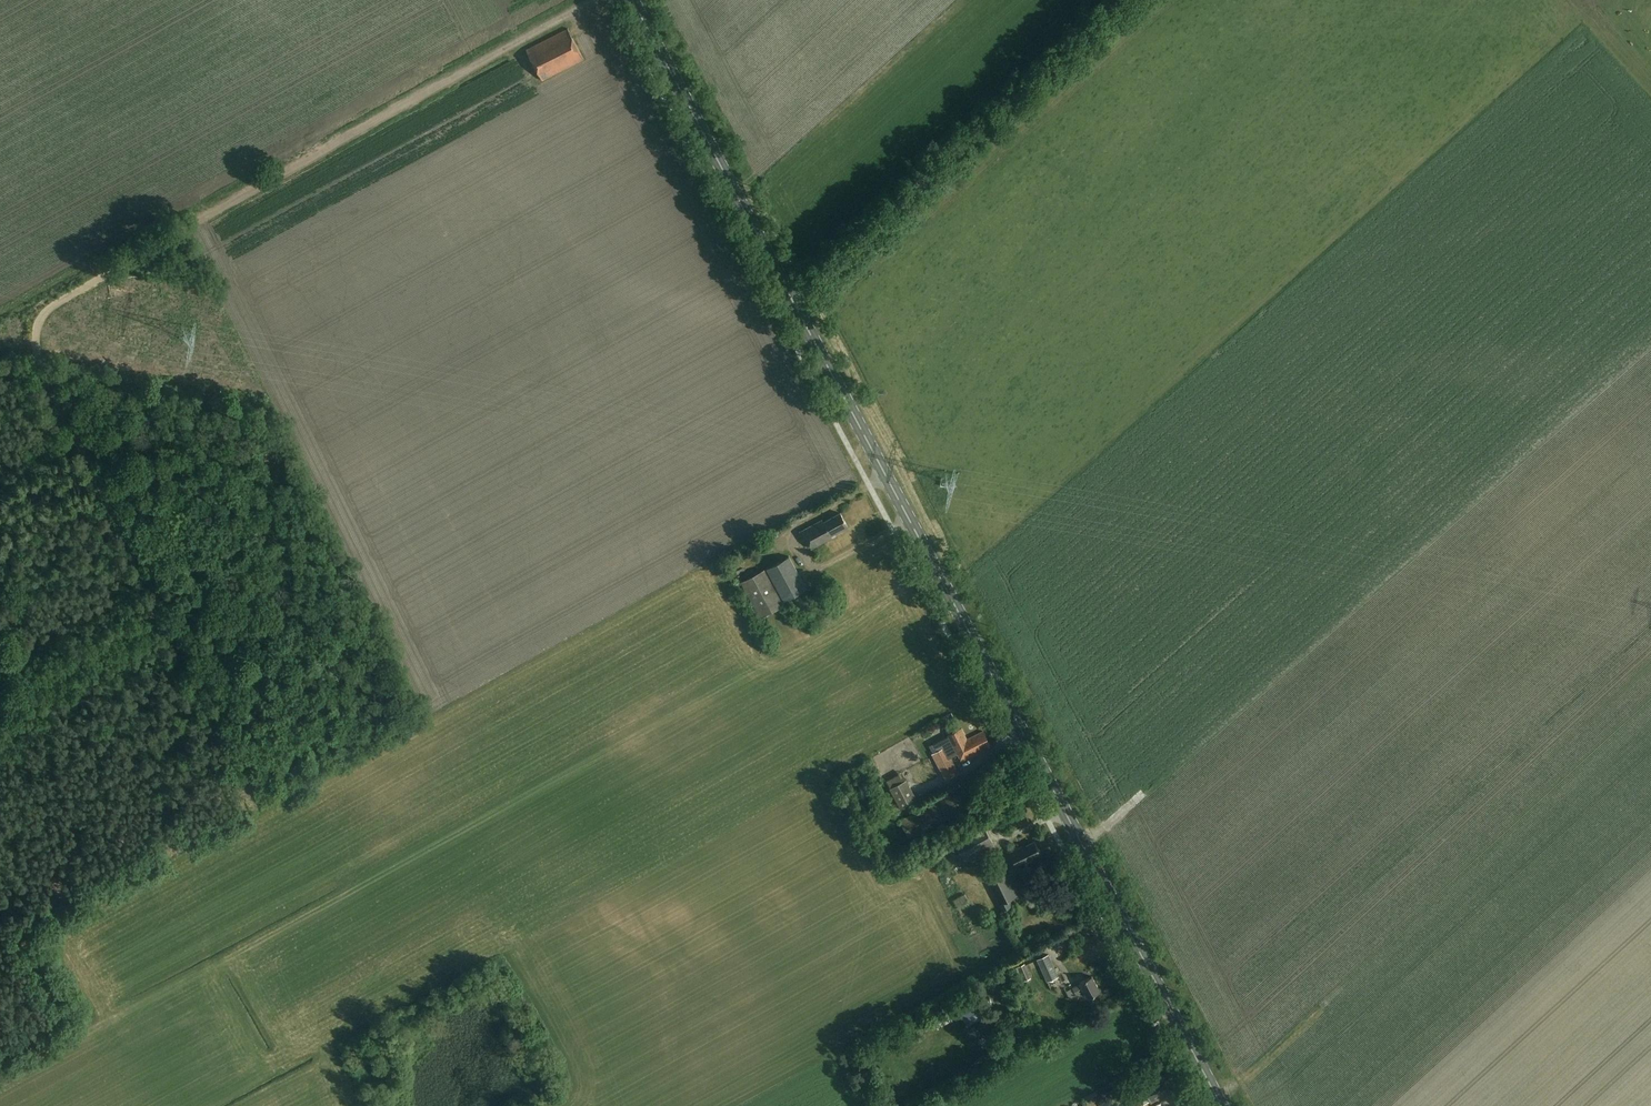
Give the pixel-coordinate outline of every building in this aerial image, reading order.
[(584,59),(569,28),(527,49),(543,80),(584,59)] [(849,525),(842,511),(824,521),(823,518),(803,529),(813,547),(833,536),(832,534),(849,525)] [(764,547),(761,541),(750,546),(752,550),(729,562),(732,567),(755,555),(753,553),(764,547)] [(807,587),(790,555),(767,567),(784,599),(807,587)] [(785,604),(765,568),(743,581),(745,586),(741,588),(744,593),(748,591),(762,616),(785,604)] [(820,592),(828,587),(822,578),(814,582),(820,592)] [(968,738),(963,727),(949,735),(953,743),(932,754),(933,755),(929,757),(933,765),(937,763),(945,779),(959,772),(951,756),(962,750),(966,757),(982,749),(981,747),(990,742),(984,730),(968,738)] [(882,774),(887,772),(883,763),(878,765),(882,774)] [(918,799),(907,779),(890,788),(900,809),(918,799)] [(977,804),(967,785),(901,820),(910,839),(977,804)] [(997,849),(985,826),(956,842),(968,865),(997,849)] [(1043,854),(1036,840),(1021,847),(1021,846),(1011,851),(1017,861),(1010,865),(1014,872),(1023,868),(1021,865),(1043,854)] [(1003,910),(1013,905),(1010,899),(1019,895),(1007,872),(988,881),(1003,910)] [(971,905),(965,894),(954,900),(960,911),(971,905)] [(1043,971),(1054,966),(1049,954),(1037,960),(1043,971)] [(1031,978),(1025,963),(1018,967),(1024,981),(1031,978)] [(1054,966),(1043,971),(1047,982),(1059,976),(1054,966)] [(1101,989),(1093,974),(1081,981),(1082,982),(1073,987),(1077,995),(1086,990),(1089,996),(1101,989)] [(1057,1023),(1048,1024),(1049,1034),(1058,1033),(1057,1023)] [(1162,1080),(1161,1077),(1145,1086),(1153,1100),(1172,1090),(1165,1078),(1162,1080)]
